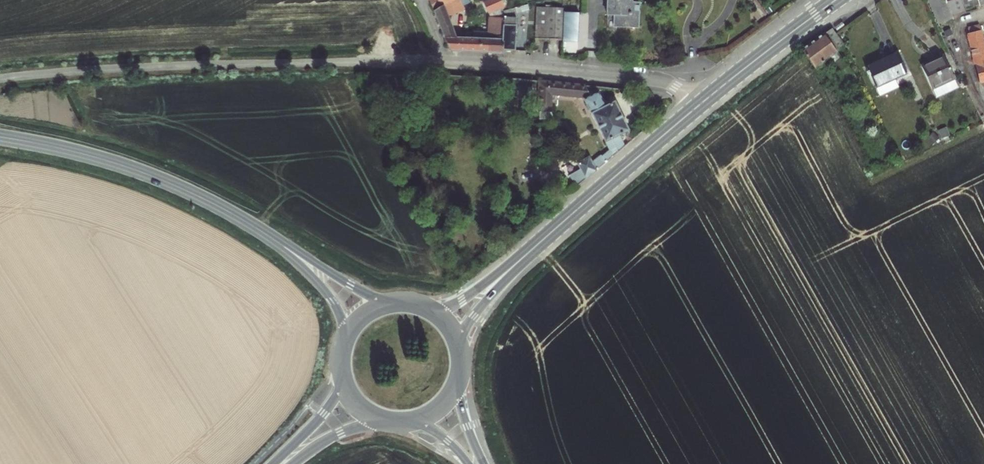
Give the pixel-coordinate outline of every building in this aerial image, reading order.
[(450,51),(502,53),(503,50),(503,11),(510,9),(508,4),(513,2),(512,0),(488,0),(483,3),(490,17),(489,33),(481,33),(481,38),(451,37),(448,16),(456,12),(470,2),(468,0),(429,0),(450,51)] [(607,15),(615,15),(615,27),(616,27),(631,27),(637,28),(638,3),(631,2),(631,0),(608,0),(607,15)] [(953,1),(948,3),(952,15),(965,10),(961,0),(953,0),(953,1)] [(965,10),(983,3),(983,0),(961,0),(965,10)] [(510,9),(503,11),(503,50),(514,51),(516,14),(529,10),(527,5),(510,9)] [(562,8),(536,7),(535,38),(561,39),(562,8)] [(616,30),(616,27),(615,27),(615,15),(607,15),(606,29),(616,30)] [(979,25),(968,28),(969,33),(967,34),(979,83),(983,81),(983,45),(979,25)] [(832,29),(824,35),(802,50),(804,54),(815,68),(829,57),(849,84),(857,77),(837,50),(845,44),(832,29)] [(940,48),(918,59),(932,89),(954,79),(940,48)] [(898,53),(866,67),(878,94),(899,84),(896,77),(907,73),(898,53)] [(586,88),(585,86),(539,81),(539,119),(554,119),(551,112),(550,94),(580,97),(586,88)] [(590,96),(586,88),(580,97),(583,97),(605,142),(609,150),(602,156),(601,155),(592,162),(589,157),(577,164),(580,169),(569,175),(577,186),(625,147),(619,135),(629,130),(614,102),(605,107),(598,92),(590,96)] [(531,125),(528,125),(525,127),(526,131),(528,133),(531,133),(534,131),(533,127),(531,125)]
